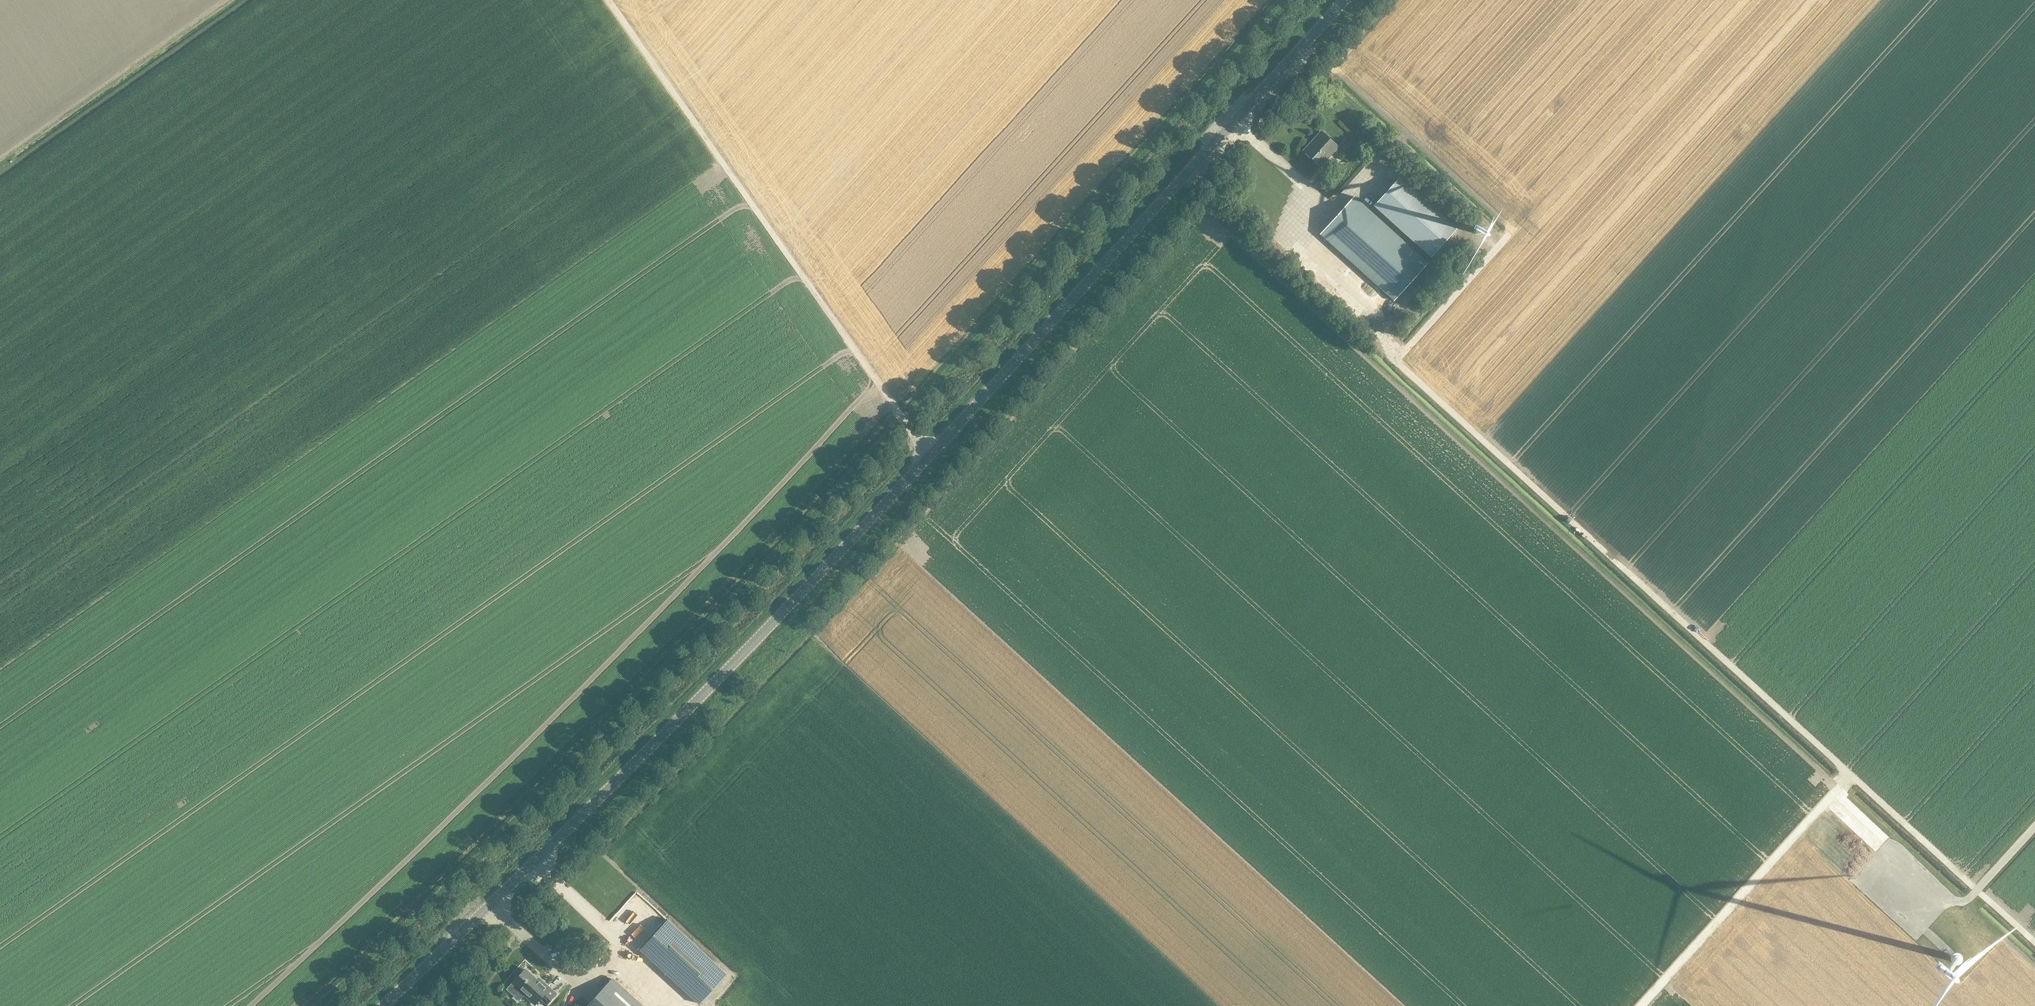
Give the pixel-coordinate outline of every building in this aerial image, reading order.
[(1312,144),(1311,143),(1304,151),(1320,166),(1334,151),(1339,155),(1350,144),(1344,139),(1337,146),(1321,132),(1314,140),(1315,141),(1312,144)] [(1374,206),(1431,257),(1457,229),(1399,177),(1374,206)] [(1393,300),(1426,263),(1354,198),(1321,234),(1393,300)] [(667,921),(640,950),(699,1005),(726,975),(667,921)] [(1952,958),(1952,959),(1952,960),(1953,961),(1954,962),(1954,963),(1955,963),(1956,963),(1956,964),(1957,964),(1958,963),(1959,963),(1960,963),(1960,962),(1961,961),(1961,960),(1961,959),(1961,958),(1961,957),(1960,956),(1960,955),(1959,955),(1958,955),(1957,955),(1956,955),(1955,955),(1954,955),(1953,956),(1953,957),(1952,958)] [(556,994),(544,983),(543,984),(526,969),(508,989),(514,995),(519,990),(535,1005),(539,1000),(545,1005),(556,994)] [(465,981),(477,990),(483,984),(471,974),(465,981)] [(613,980),(588,1005),(641,1005),(613,980)]
